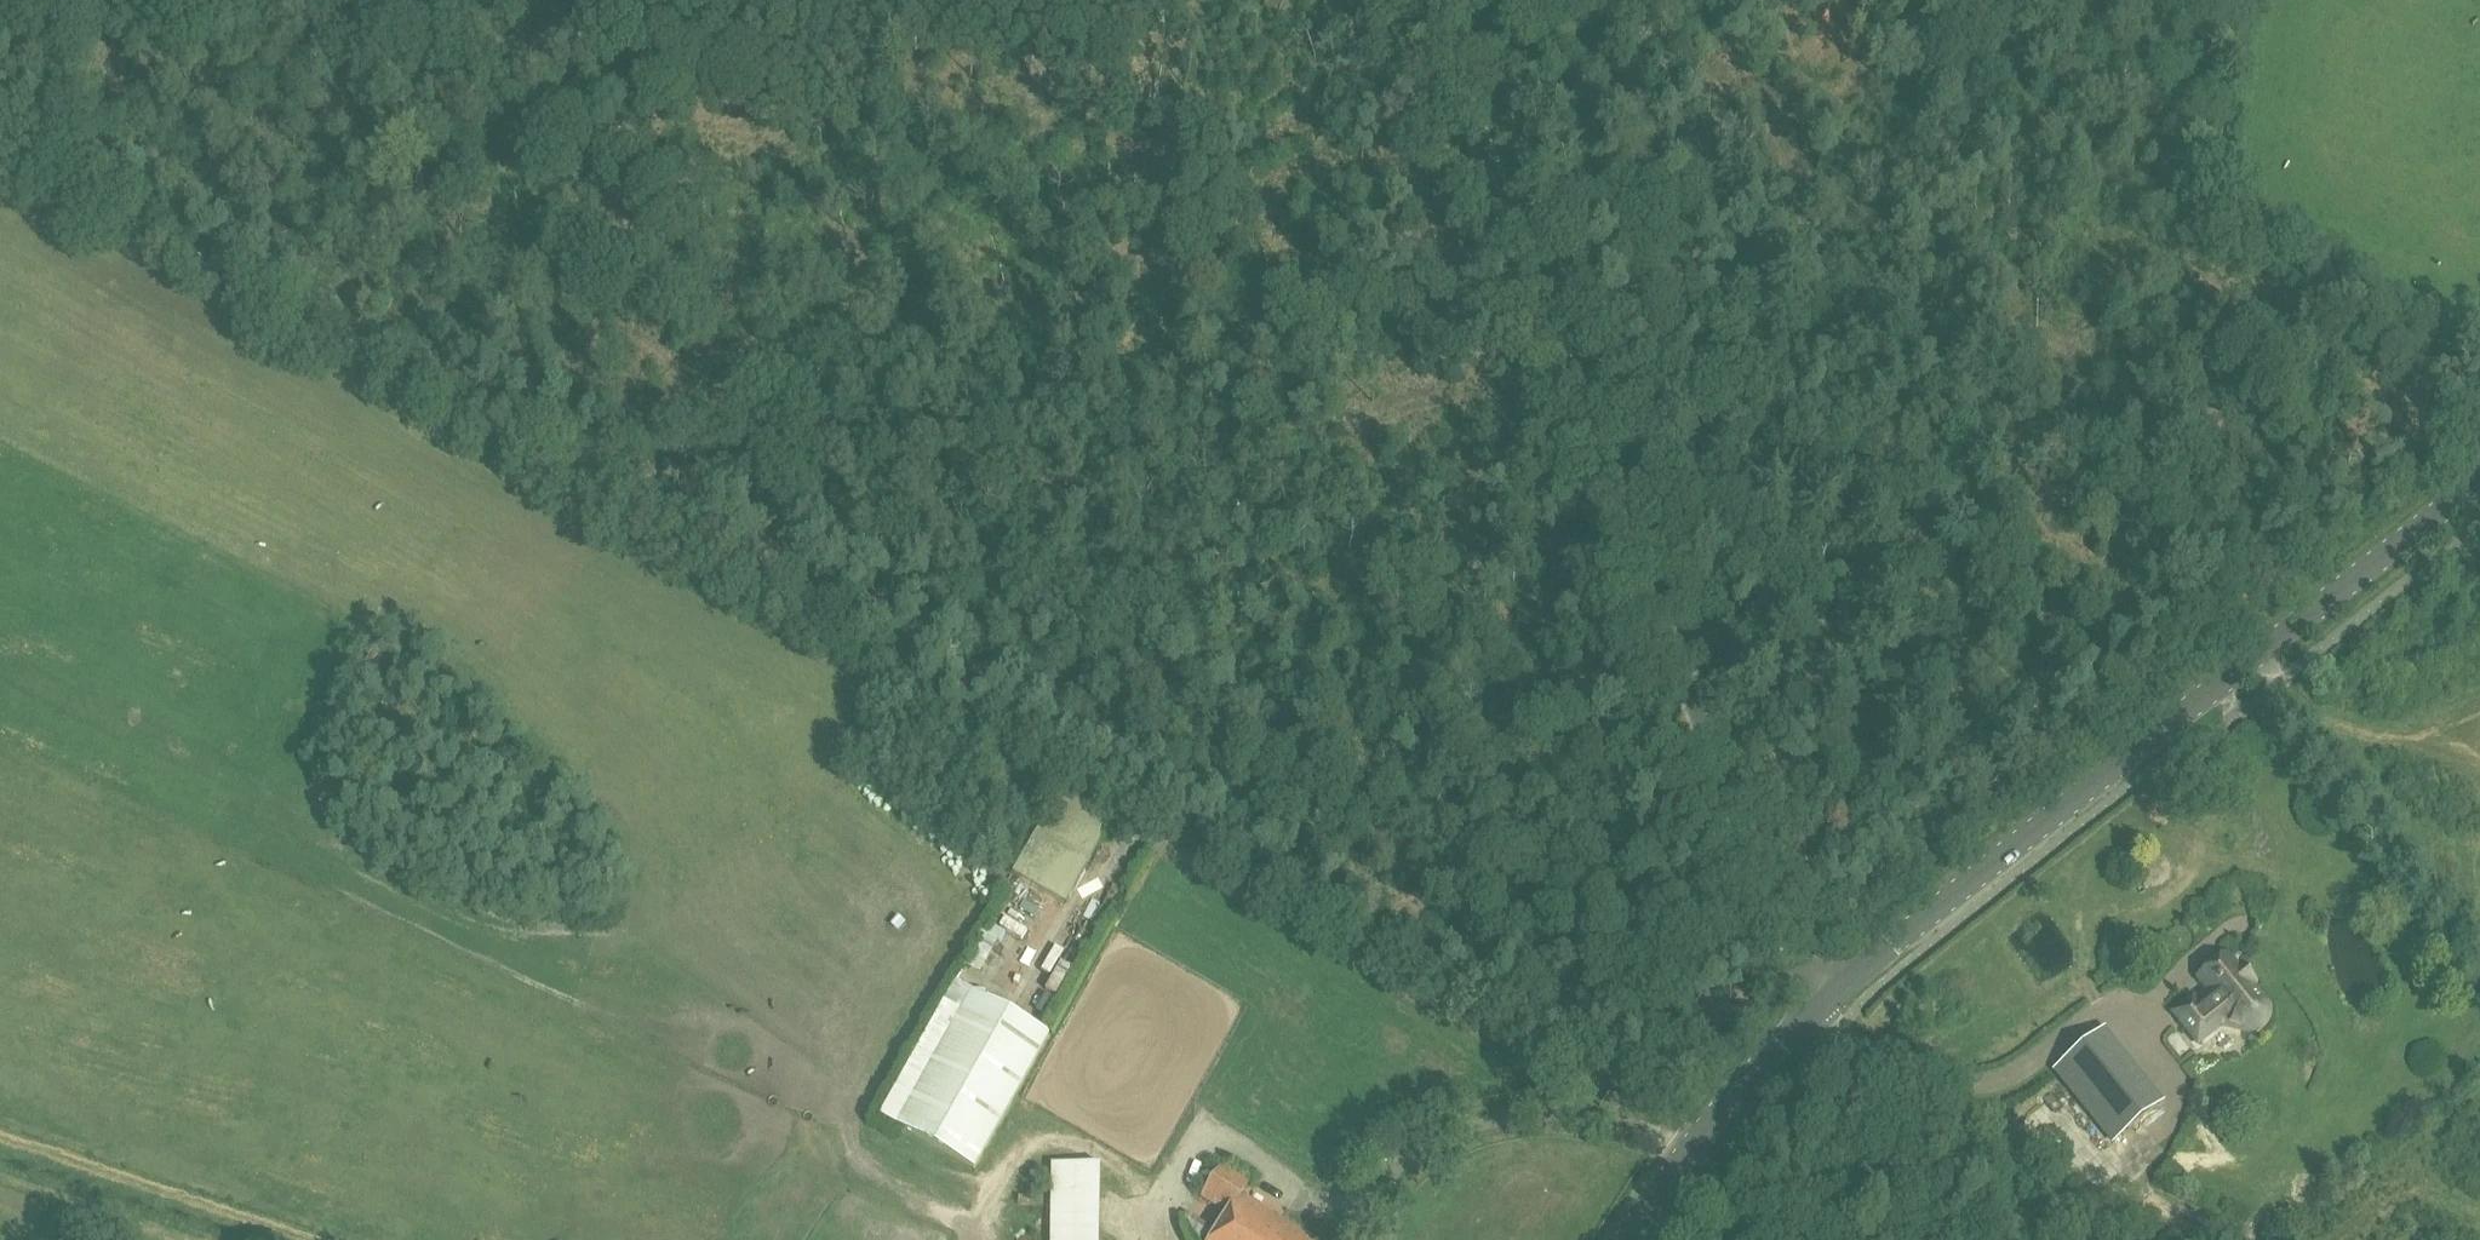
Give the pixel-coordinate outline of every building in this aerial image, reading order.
[(974,884),(993,858),(970,842),(951,868),(974,884)] [(1109,855),(1094,863),(1101,875),(1116,867),(1109,855)] [(969,954),(988,966),(1009,933),(991,921),(969,954)] [(1023,972),(1038,948),(1027,940),(1012,964),(1023,972)] [(2241,1026),(2245,1028),(2249,1029),(2254,1029),(2259,1027),(2262,1024),(2265,1020),(2266,1016),(2266,1010),(2270,1008),(2251,985),(2255,982),(2242,966),(2238,969),(2227,955),(2199,978),(2210,992),(2197,1002),(2193,998),(2174,1013),(2199,1043),(2217,1028),(2211,1020),(2218,1010),(2241,1026)] [(1049,1034),(972,991),(897,1126),(974,1169),(1049,1034)] [(2058,1073),(2113,1141),(2159,1104),(2104,1036),(2058,1073)] [(1053,1163),(1053,1239),(1100,1239),(1101,1164),(1053,1163)] [(1300,1237),(1302,1234),(1241,1195),(1248,1183),(1223,1167),(1203,1198),(1229,1214),(1212,1239),(1305,1239),(1300,1237)]
